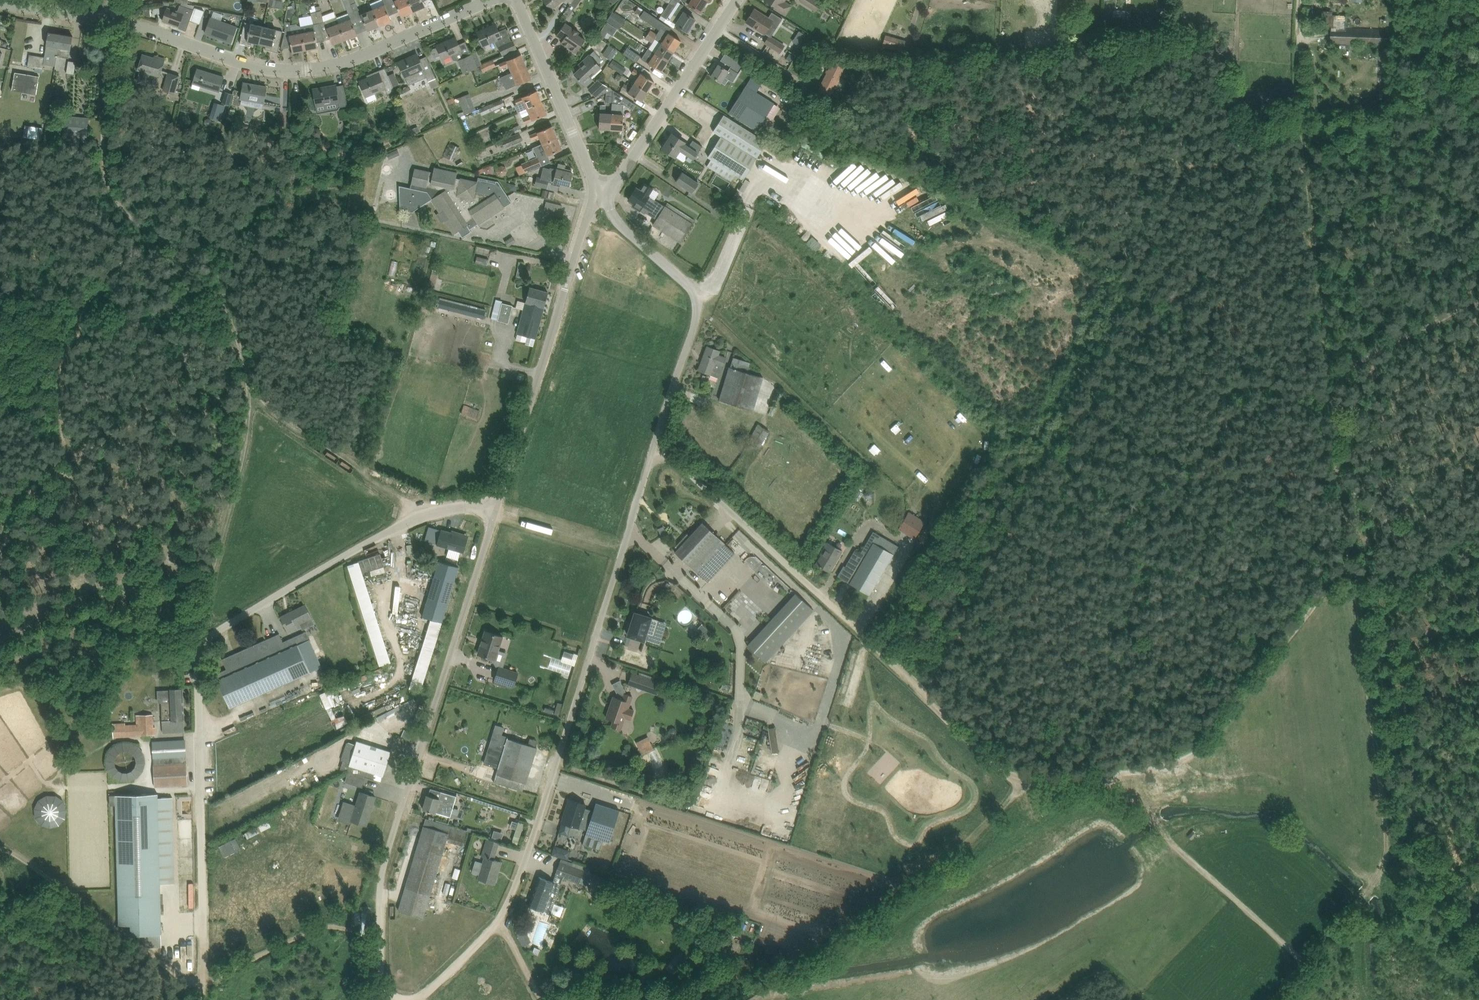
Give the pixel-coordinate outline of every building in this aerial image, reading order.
[(328,10),(334,9),(331,0),(325,0),(328,10)] [(349,13),(354,11),(349,0),(343,0),(346,6),(349,13)] [(354,11),(359,9),(356,2),(355,2),(355,0),(349,0),(354,11)] [(381,25),(392,20),(390,15),(395,13),(390,0),(383,0),(385,5),(374,9),(381,25)] [(395,13),(399,11),(402,16),(414,11),(410,0),(390,0),(395,13)] [(414,11),(425,6),(423,0),(410,0),(414,11)] [(551,9),(562,0),(543,0),(551,9)] [(685,12),(677,7),(680,2),(676,0),(664,0),(667,2),(668,2),(670,3),(661,15),(669,20),(669,19),(670,19),(687,31),(695,19),(685,12)] [(700,11),(708,0),(685,0),(700,11)] [(786,0),(767,0),(775,5),(773,8),(779,12),(786,1),(786,0)] [(799,1),(816,11),(821,2),(818,0),(799,0),(799,1)] [(846,9),(851,2),(848,0),(842,0),(839,4),(842,7),(846,9)] [(180,5),(178,11),(167,7),(162,20),(179,27),(180,26),(187,28),(190,20),(194,10),(180,5)] [(636,11),(654,25),(658,19),(639,6),(636,11)] [(195,7),(194,10),(190,20),(199,24),(204,11),(195,7)] [(361,14),(368,30),(381,25),(374,9),(361,14)] [(772,11),(768,18),(755,9),(746,22),(764,33),(769,24),(776,29),(783,18),(772,11)] [(321,10),(316,11),(324,41),(325,41),(331,39),(333,44),(345,39),(340,28),(338,24),(339,24),(336,17),(324,22),(321,10)] [(316,11),(315,12),(311,13),(314,24),(301,26),(306,50),(318,47),(317,42),(324,41),(316,11)] [(1320,26),(1332,27),(1332,44),(1396,46),(1397,29),(1347,27),(1347,15),(1333,15),(1334,11),(1321,11),(1320,26)] [(237,27),(211,18),(205,33),(232,42),(237,27)] [(340,28),(345,39),(358,35),(351,19),(339,24),(338,24),(340,28)] [(607,21),(598,35),(603,38),(607,32),(613,35),(617,28),(607,21)] [(260,44),(264,27),(245,22),(240,43),(253,46),(254,42),(260,44)] [(306,50),(301,26),(296,24),(294,25),(290,27),(290,22),(284,23),(285,31),(284,37),(290,35),(292,46),(293,52),(306,50)] [(576,52),(586,39),(579,34),(580,32),(565,22),(557,35),(563,40),(561,42),(576,52)] [(483,46),(495,40),(498,48),(499,47),(503,55),(517,49),(513,41),(512,41),(506,28),(499,31),(496,23),(477,32),(483,46)] [(643,36),(646,31),(633,23),(630,28),(643,36)] [(278,52),(283,31),(264,27),(260,44),(266,45),(265,49),(278,52)] [(681,41),(661,27),(657,33),(651,29),(648,33),(675,51),(681,41)] [(58,56),(61,34),(49,32),(45,57),(30,54),(28,66),(43,68),(44,64),(56,66),(57,56),(58,56)] [(648,48),(648,49),(667,62),(675,51),(648,33),(645,38),(652,42),(648,48)] [(69,58),(71,49),(73,36),(61,34),(58,56),(69,58)] [(786,45),(770,36),(767,42),(782,51),(786,45)] [(443,59),(452,55),(454,60),(458,60),(464,73),(477,67),(466,41),(459,44),(456,37),(437,45),(438,47),(433,49),(432,51),(434,56),(436,57),(441,55),(443,59)] [(890,48),(903,52),(906,41),(893,37),(890,48)] [(611,60),(618,50),(609,44),(603,54),(611,60)] [(623,54),(636,63),(641,56),(628,47),(623,54)] [(648,49),(642,59),(661,71),(667,62),(648,49)] [(586,86),(593,80),(589,76),(598,66),(597,65),(603,60),(594,51),(589,56),(588,55),(578,64),(581,67),(574,74),(586,86)] [(744,65),(734,59),(725,53),(725,54),(726,54),(722,60),(721,60),(729,65),(731,66),(730,67),(737,72),(738,73),(744,65)] [(147,86),(150,74),(159,77),(165,59),(155,55),(155,57),(144,54),(138,72),(140,73),(137,83),(147,86)] [(439,85),(436,78),(427,56),(420,59),(417,54),(399,62),(409,85),(427,77),(432,88),(439,85)] [(512,72),(527,66),(521,54),(507,60),(500,63),(502,68),(509,65),(512,72)] [(614,68),(618,62),(613,59),(610,65),(614,68)] [(74,74),(77,62),(69,60),(66,73),(74,74)] [(481,66),(483,72),(496,66),(494,60),(481,66)] [(817,92),(828,98),(845,66),(844,65),(835,61),(834,60),(817,92)] [(729,79),(724,76),(728,70),(727,69),(719,64),(718,65),(716,64),(713,69),(715,70),(711,76),(725,85),(729,79)] [(510,87),(532,78),(527,66),(512,72),(502,77),(506,86),(509,85),(510,87)] [(385,89),(392,86),(385,68),(372,73),(373,76),(360,81),(366,96),(368,102),(377,98),(375,93),(385,89)] [(638,77),(634,83),(647,92),(654,81),(634,68),(631,73),(638,77)] [(194,83),(220,91),(224,77),(198,69),(194,83)] [(39,76),(15,72),(13,90),(37,94),(39,76)] [(169,73),(163,91),(175,94),(181,76),(169,73)] [(596,97),(612,90),(597,80),(589,89),(596,97)] [(647,92),(634,83),(631,88),(624,84),(621,88),(642,101),(647,92)] [(241,99),(242,99),(264,103),(267,86),(257,85),(257,87),(244,84),(241,99)] [(348,105),(344,84),(336,86),(336,85),(314,89),(317,105),(339,101),(340,107),(348,105)] [(757,131),(757,130),(763,135),(768,127),(762,123),(775,103),(746,85),(728,113),(757,131)] [(527,108),(542,102),(537,90),(515,100),(517,104),(524,101),(527,108)] [(611,129),(623,130),(624,106),(625,104),(628,99),(613,90),(613,93),(613,96),(613,102),(612,114),(611,129)] [(223,103),(229,105),(233,93),(226,91),(223,103)] [(470,93),(455,99),(454,97),(448,99),(449,104),(455,101),(457,105),(458,104),(459,107),(462,106),(464,111),(458,113),(459,116),(476,109),(470,93)] [(479,108),(482,115),(506,105),(503,98),(479,108)] [(215,102),(210,117),(210,118),(220,121),(221,120),(226,105),(215,102)] [(525,123),(547,114),(542,102),(527,108),(531,115),(523,119),(525,123)] [(612,114),(610,114),(605,113),(606,105),(601,104),(599,128),(611,129),(612,114)] [(342,119),(350,118),(348,108),(339,110),(342,119)] [(63,134),(87,136),(89,117),(65,115),(63,134)] [(707,165),(717,171),(732,180),(735,174),(743,179),(767,142),(724,115),(714,131),(722,136),(708,156),(712,158),(707,165)] [(513,135),(520,132),(522,131),(520,124),(513,127),(514,128),(511,130),(513,135)] [(540,136),(543,143),(557,137),(552,125),(530,135),(532,139),(540,136)] [(502,140),(509,137),(506,130),(499,133),(502,140)] [(520,132),(513,135),(509,137),(502,140),(501,140),(504,148),(523,141),(520,132)] [(690,162),(694,157),(695,157),(703,146),(693,139),(688,146),(684,143),(685,142),(673,133),(663,148),(675,156),(680,147),(690,154),(686,160),(690,162)] [(534,147),(537,156),(522,163),(526,172),(551,161),(548,155),(553,153),(562,149),(557,137),(543,143),(534,147)] [(446,157),(455,161),(459,151),(451,147),(446,157)] [(387,154),(389,159),(401,154),(398,149),(387,154)] [(146,153),(145,157),(147,160),(152,162),(155,154),(150,152),(146,153)] [(573,173),(571,172),(572,170),(565,168),(566,165),(558,163),(557,169),(544,166),(541,177),(537,176),(535,185),(547,188),(549,183),(554,184),(554,185),(561,188),(563,185),(570,186),(573,173)] [(470,229),(478,224),(512,202),(499,181),(479,177),(478,181),(461,178),(460,179),(456,178),(458,172),(435,167),(434,168),(434,172),(424,170),(415,168),(411,188),(400,185),(401,209),(412,211),(432,199),(440,211),(437,214),(442,223),(446,221),(454,233),(454,234),(458,231),(462,237),(472,231),(470,229)] [(676,181),(684,187),(692,193),(699,183),(683,172),(676,181)] [(511,189),(517,190),(518,187),(516,184),(508,182),(511,189)] [(643,206),(654,213),(660,203),(649,196),(653,188),(644,182),(640,189),(636,187),(629,199),(635,203),(633,206),(640,210),(643,206)] [(545,207),(562,212),(564,205),(547,200),(545,207)] [(665,206),(657,219),(653,224),(681,242),(695,220),(667,202),(665,206)] [(881,227),(874,237),(897,254),(904,244),(881,227)] [(832,236),(852,254),(856,250),(836,232),(832,236)] [(508,246),(515,241),(513,237),(505,242),(508,246)] [(435,289),(438,275),(431,273),(428,287),(435,289)] [(528,336),(536,338),(542,315),(542,314),(544,307),(548,292),(530,287),(526,302),(524,310),(518,333),(516,339),(526,342),(528,336)] [(442,307),(450,309),(449,310),(484,319),(486,310),(451,302),(443,301),(442,307)] [(503,303),(501,310),(500,313),(510,316),(513,305),(503,303)] [(509,323),(510,316),(500,313),(501,310),(495,309),(492,319),(498,320),(498,321),(509,323)] [(720,354),(721,351),(708,346),(699,370),(719,377),(727,356),(720,354)] [(764,377),(748,372),(751,362),(733,357),(731,367),(730,367),(720,400),(754,410),(764,377)] [(480,410),(470,407),(467,414),(467,415),(477,418),(480,410)] [(760,447),(770,430),(759,423),(749,441),(760,447)] [(966,470),(972,464),(967,459),(961,465),(966,470)] [(870,498),(873,496),(874,493),(872,490),(868,490),(866,492),(865,495),(867,498),(870,498)] [(912,513),(904,508),(894,525),(910,534),(917,522),(910,518),(912,513)] [(699,572),(705,565),(725,543),(703,522),(675,552),(698,573),(699,572)] [(451,549),(463,552),(467,539),(462,537),(462,534),(452,531),(452,533),(442,530),(437,545),(451,549)] [(870,595),(899,546),(874,531),(861,553),(855,549),(845,566),(844,565),(838,576),(843,579),(842,580),(845,581),(846,580),(870,595)] [(830,571),(842,551),(828,542),(823,551),(824,551),(817,564),(820,565),(820,566),(822,567),(822,566),(830,571)] [(422,556),(417,550),(413,555),(417,560),(422,556)] [(358,561),(358,562),(361,573),(363,572),(384,565),(381,554),(358,561)] [(459,567),(449,564),(439,560),(422,616),(442,622),(459,567)] [(699,572),(709,581),(715,574),(705,565),(699,572)] [(795,592),(748,644),(767,662),(814,609),(795,592)] [(289,633),(302,628),(303,629),(315,623),(306,604),(281,616),(289,633)] [(631,626),(628,635),(644,640),(647,632),(654,634),(656,625),(654,624),(655,619),(651,618),(651,617),(635,612),(633,621),(632,620),(630,626),(631,626)] [(713,634),(707,629),(702,634),(708,639),(713,634)] [(230,707),(310,671),(298,645),(310,639),(306,631),(283,641),(280,633),(222,659),(227,669),(215,674),(218,680),(230,707)] [(479,654),(495,659),(503,636),(486,631),(479,654)] [(600,643),(596,654),(606,657),(609,647),(600,643)] [(563,660),(559,667),(567,672),(571,664),(563,660)] [(514,686),(518,673),(499,666),(495,680),(514,686)] [(635,687),(650,692),(655,680),(656,677),(640,672),(639,675),(635,687)] [(620,679),(613,683),(619,694),(626,690),(620,679)] [(162,702),(162,710),(163,732),(185,731),(183,688),(169,688),(170,702),(162,702)] [(761,699),(763,693),(757,690),(754,696),(761,699)] [(631,720),(634,710),(628,708),(633,696),(626,693),(624,700),(614,696),(607,718),(614,720),(612,726),(621,730),(625,717),(631,720)] [(141,724),(124,725),(124,736),(154,734),(153,714),(140,715),(141,724)] [(493,781),(523,791),(537,747),(502,735),(505,726),(497,723),(485,763),(497,767),(493,781)] [(124,736),(124,725),(113,726),(114,736),(124,736)] [(637,741),(643,754),(655,749),(649,735),(637,741)] [(350,763),(347,771),(366,777),(381,782),(391,751),(357,740),(356,744),(347,741),(341,760),(350,763)] [(155,786),(188,785),(187,763),(174,764),(173,756),(186,756),(186,742),(187,742),(187,741),(186,741),(153,743),(154,757),(154,765),(155,786)] [(144,743),(108,743),(107,778),(143,779),(144,743)] [(619,763),(612,761),(610,767),(617,769),(619,763)] [(312,773),(317,783),(324,780),(319,770),(312,773)] [(366,777),(347,771),(348,772),(345,782),(363,787),(366,777)] [(280,789),(286,800),(312,787),(306,776),(280,789)] [(675,781),(679,790),(689,785),(685,777),(675,781)] [(423,809),(449,817),(452,807),(455,796),(438,791),(436,797),(427,794),(423,809)] [(33,799),(39,826),(68,820),(62,792),(33,799)] [(353,821),(367,825),(376,796),(361,792),(357,804),(347,801),(341,820),(352,824),(353,821)] [(161,913),(160,884),(175,883),(173,797),(158,798),(158,793),(116,794),(119,914),(119,925),(131,925),(131,935),(161,934),(161,913)] [(581,818),(586,804),(570,799),(562,822),(587,830),(583,844),(601,850),(604,840),(610,842),(612,837),(620,810),(596,802),(590,820),(581,818)] [(399,910),(423,917),(451,826),(426,818),(399,910)] [(513,840),(519,841),(525,823),(519,821),(513,840)] [(501,841),(504,832),(494,828),(491,838),(501,841)] [(1197,834),(1195,833),(1196,831),(1194,830),(1193,831),(1188,836),(1192,840),(1197,834)] [(236,838),(219,846),(225,857),(241,849),(236,838)] [(484,859),(483,862),(476,860),(472,872),(479,874),(478,878),(495,883),(501,862),(494,860),(499,843),(487,839),(481,858),(484,859)] [(552,854),(568,859),(571,849),(555,844),(552,854)] [(588,884),(591,877),(592,873),(584,870),(584,869),(561,861),(560,866),(555,878),(554,882),(540,877),(529,905),(551,913),(561,884),(562,885),(564,878),(579,884),(580,881),(588,884)] [(517,913),(514,924),(521,926),(524,915),(517,913)] [(521,931),(528,942),(532,940),(526,929),(521,931)] [(665,967),(669,970),(673,974),(681,965),(680,963),(685,956),(679,951),(665,967)] [(655,986),(646,993),(652,999),(657,999),(663,995),(655,986)]
